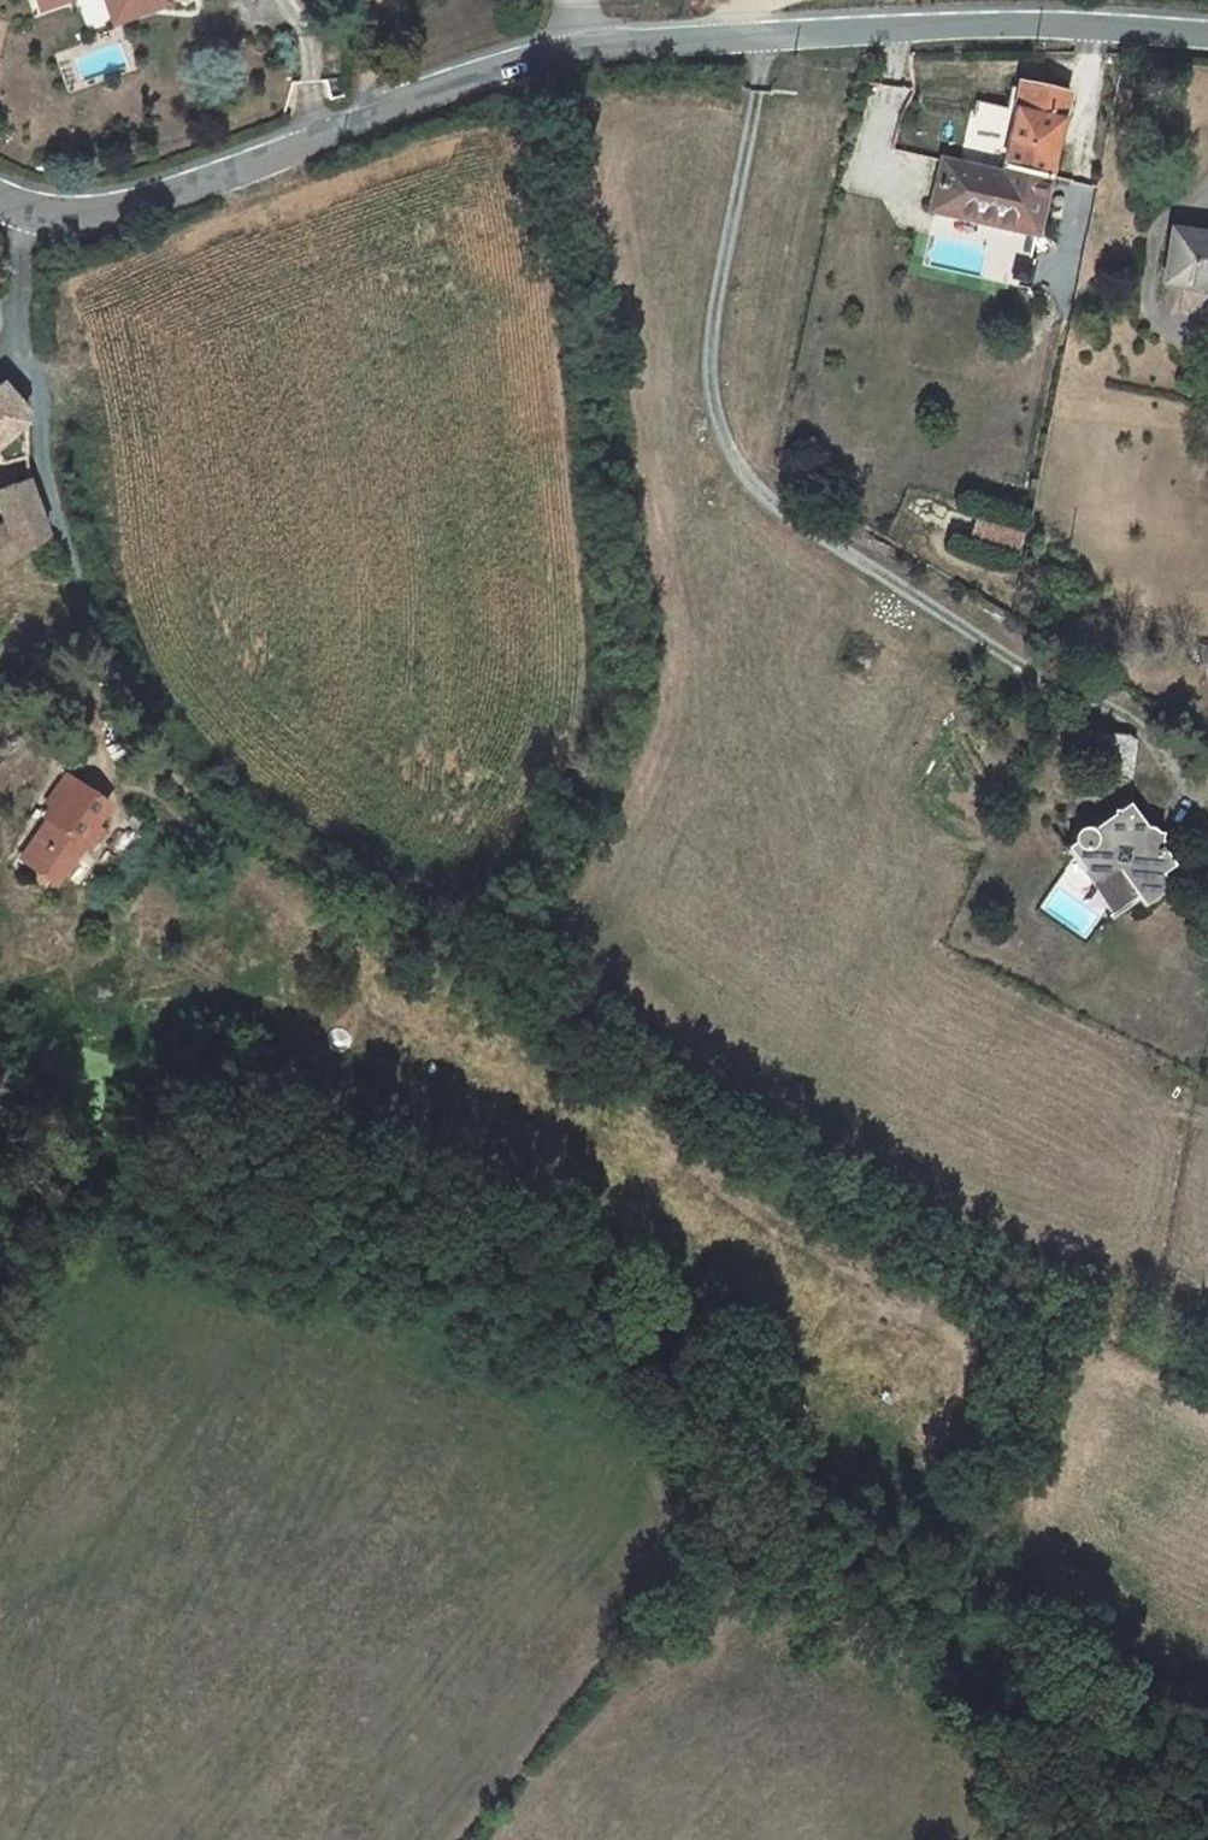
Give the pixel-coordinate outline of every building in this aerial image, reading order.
[(1035,234),(1049,176),(1041,174),(1047,148),(1055,150),(1069,92),(1020,81),(1017,109),(1016,110),(979,102),(964,165),(942,160),(930,210),(1035,234)] [(522,98),(510,103),(512,110),(525,106),(522,98)] [(1049,176),(1055,150),(1047,148),(1041,174),(1049,176)] [(1172,229),(1165,278),(1207,284),(1207,234),(1172,229)] [(3,464),(28,457),(27,411),(3,383),(0,386),(0,458),(3,464)] [(30,480),(0,493),(0,510),(7,526),(19,556),(48,534),(43,519),(37,503),(32,488),(30,480)] [(1014,553),(1019,531),(975,516),(969,538),(1014,553)] [(7,526),(0,531),(0,569),(19,556),(7,526)] [(1201,646),(1198,666),(1207,667),(1207,647),(1201,646)] [(1133,780),(1138,740),(1123,733),(1097,730),(1094,760),(1108,778),(1133,780)] [(80,843),(106,805),(65,776),(46,803),(52,807),(48,813),(53,816),(36,840),(45,847),(31,866),(52,882),(80,843)] [(1160,845),(1160,841),(1159,838),(1158,834),(1157,832),(1155,830),(1152,828),(1148,826),(1146,826),(1128,802),(1127,803),(1117,810),(1112,808),(1111,814),(1090,829),(1089,829),(1088,829),(1088,828),(1087,828),(1086,828),(1085,828),(1084,828),(1083,828),(1082,828),(1081,828),(1080,828),(1079,828),(1078,828),(1078,829),(1077,829),(1076,830),(1076,831),(1075,831),(1075,832),(1074,832),(1074,833),(1073,833),(1073,834),(1073,835),(1072,835),(1072,836),(1072,837),(1072,838),(1072,839),(1072,840),(1072,841),(1073,842),(1066,847),(1093,886),(1133,892),(1143,905),(1171,886),(1161,873),(1174,865),(1163,849),(1160,845)] [(92,826),(80,843),(87,848),(99,831),(92,826)] [(21,859),(31,866),(45,847),(36,840),(21,859)] [(1133,892),(1093,886),(1114,917),(1138,899),(1133,892)]
